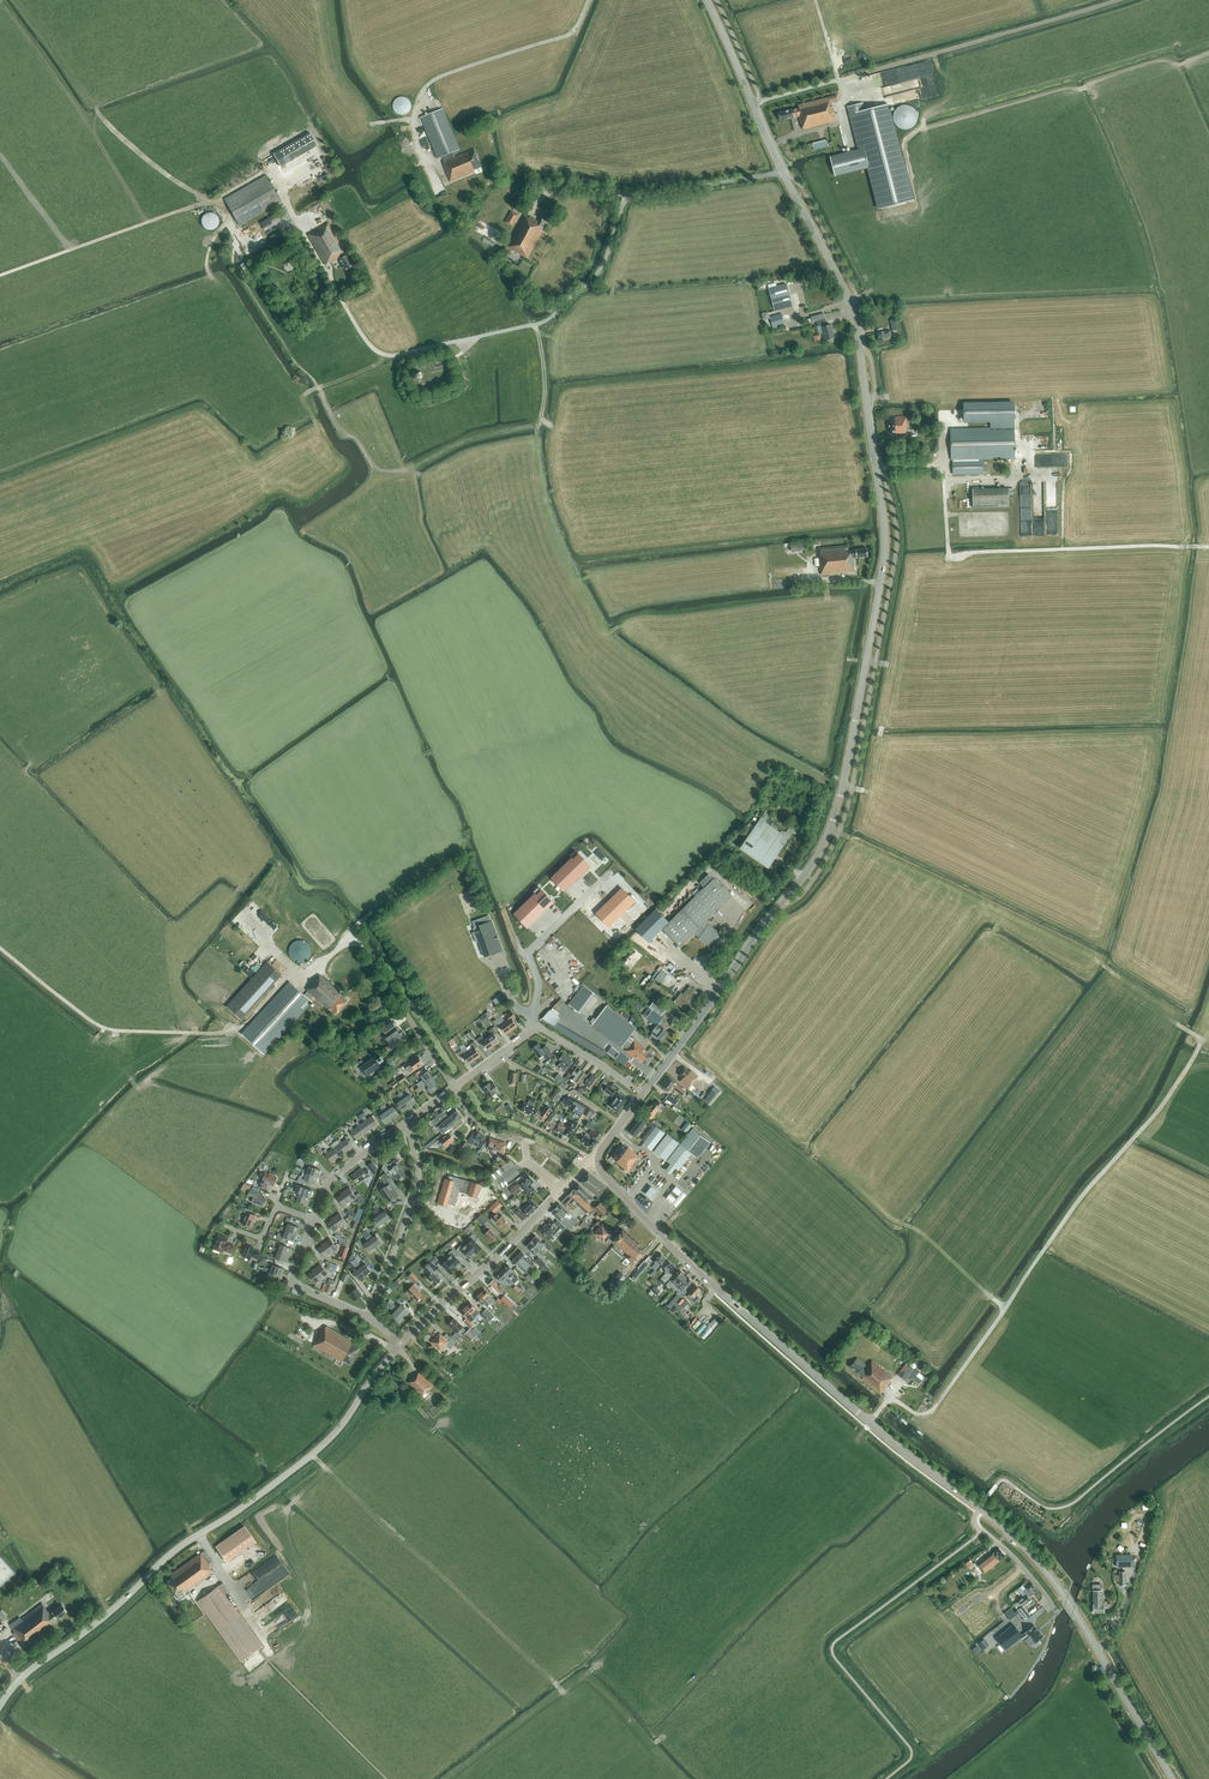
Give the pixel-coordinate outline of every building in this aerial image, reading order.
[(904,97),(922,93),(920,87),(930,84),(931,85),(933,85),(931,79),(929,67),(922,68),(923,71),(919,72),(918,69),(915,70),(914,65),(905,67),(909,80),(911,79),(914,90),(903,92),(904,97)] [(832,102),(838,100),(837,95),(798,105),(799,108),(779,113),(781,121),(799,116),(801,124),(802,124),(803,129),(835,121),(834,116),(835,116),(832,102)] [(394,101),(394,102),(393,103),(393,104),(393,105),(393,107),(394,109),(395,110),(396,112),(397,113),(398,113),(400,114),(402,115),(404,114),(405,114),(407,113),(408,113),(409,112),(410,110),(411,109),(411,108),(411,106),(412,105),(411,103),(411,101),(410,100),(409,99),(408,98),(407,97),(405,97),(404,96),(402,96),(401,96),(400,97),(398,97),(397,98),(396,99),(395,100),(394,101)] [(863,103),(848,107),(858,150),(830,157),(835,175),(869,167),(879,208),(912,200),(902,159),(900,159),(887,105),(865,111),(863,103)] [(903,105),(901,106),(899,107),(897,108),(895,110),(894,111),(894,113),(893,116),(893,118),(894,120),(894,122),(896,124),(897,126),(899,127),(900,128),(903,129),(905,129),(907,129),(909,129),(911,128),(912,127),(914,126),(915,125),(916,123),(917,121),(918,118),(918,115),(917,113),(916,110),(914,108),(912,107),(910,105),(907,105),(905,104),(903,105)] [(468,151),(456,157),(454,152),(460,149),(443,108),(420,117),(437,158),(442,156),(444,161),(443,162),(445,167),(444,167),(450,182),(475,171),(474,170),(482,167),(474,148),(468,151)] [(310,134),(274,155),(281,167),(297,159),(295,157),(316,145),(310,134)] [(814,150),(829,146),(827,140),(812,143),(814,150)] [(405,160),(416,156),(413,149),(402,154),(405,160)] [(239,225),(281,201),(266,175),(224,199),(239,225)] [(528,258),(528,257),(542,231),(544,227),(543,227),(551,212),(545,209),(538,221),(530,217),(529,218),(524,215),(507,247),(528,258)] [(512,226),(518,215),(512,211),(506,222),(512,226)] [(219,222),(219,219),(218,216),(217,215),(215,214),(213,213),(212,212),(210,212),(209,212),(206,213),(205,214),(204,215),(203,215),(203,217),(202,218),(202,219),(201,220),(201,221),(201,223),(202,224),(202,225),(203,226),(204,227),(205,228),(206,229),(207,230),(209,230),(210,230),(211,230),(212,230),(215,229),(215,228),(216,227),(217,226),(218,224),(219,222)] [(345,270),(352,265),(346,255),(328,223),(308,235),(325,265),(330,262),(330,263),(338,259),(345,270)] [(250,255),(269,244),(257,224),(250,228),(254,234),(247,238),(251,245),(246,248),(250,255)] [(775,311),(793,306),(787,283),(768,288),(775,311)] [(773,328),(785,325),(782,313),(770,316),(773,328)] [(825,318),(816,321),(820,335),(822,334),(824,340),(826,339),(826,340),(834,338),(831,324),(827,326),(825,318)] [(879,341),(892,339),(890,331),(878,332),(879,341)] [(990,428),(951,429),(951,459),(953,459),(953,474),(979,474),(984,473),(983,459),(1014,458),(1013,403),(964,404),(964,421),(990,421),(990,428)] [(906,429),(907,429),(907,416),(896,416),(896,417),(889,417),(889,419),(888,419),(889,433),(896,433),(896,434),(906,434),(906,429)] [(1034,506),(1046,506),(1046,483),(1034,483),(1034,506)] [(1014,494),(1014,488),(973,489),(973,507),(1009,506),(1009,494),(1014,494)] [(868,556),(867,548),(848,550),(847,545),(818,548),(819,567),(821,567),(822,575),(855,571),(853,558),(868,556)] [(771,813),(766,810),(741,846),(770,866),(795,830),(790,826),(784,835),(765,822),(771,813)] [(552,878),(564,890),(590,865),(577,852),(564,865),(552,878)] [(608,861),(605,858),(596,867),(599,870),(608,861)] [(705,887),(693,899),(672,919),(670,922),(656,909),(636,928),(649,942),(662,929),(680,947),(680,946),(693,932),(699,938),(698,939),(712,948),(722,933),(708,924),(705,921),(730,896),(731,896),(713,878),(708,874),(700,882),(705,887)] [(635,901),(622,888),(596,913),(609,926),(635,901)] [(540,889),(514,914),(527,927),(553,901),(540,889)] [(593,923),(583,912),(576,919),(579,921),(581,919),(588,927),(593,923)] [(482,951),(484,956),(491,954),(491,955),(495,953),(496,953),(498,952),(503,950),(492,921),(491,921),(489,915),(473,921),(475,927),(474,928),(475,932),(473,933),(476,942),(479,941),(481,948),(482,951)] [(293,960),(295,961),(298,962),(300,962),(302,962),(304,962),(306,961),(307,960),(309,959),(310,957),(310,956),(311,954),(311,952),(311,950),(311,948),(310,946),(309,944),(308,943),(306,942),(305,941),(303,940),(301,940),(299,940),(297,940),(296,941),(294,942),(293,943),(291,944),(290,946),(290,948),(289,950),(289,952),(289,954),(290,956),(292,959),(293,960)] [(282,975),(267,961),(226,1005),(242,1019),(282,975)] [(660,984),(668,974),(662,970),(655,979),(660,984)] [(312,1002),(315,998),(327,1008),(328,1007),(336,1014),(347,1001),(341,995),(342,994),(320,975),(317,979),(317,978),(306,989),(308,991),(304,995),(290,981),(242,1034),(261,1051),(264,1054),(274,1043),(312,1002)] [(595,993),(583,984),(569,1003),(581,1012),(595,993)] [(698,992),(689,986),(683,994),(681,992),(674,1001),(684,1010),(698,992)] [(497,1005),(507,998),(503,993),(493,1000),(497,1005)] [(653,1033),(650,1037),(657,1043),(661,1039),(667,1031),(661,1026),(658,1024),(663,1018),(661,1016),(667,1008),(655,1000),(643,1015),(647,1017),(646,1018),(657,1026),(652,1032),(653,1033)] [(592,1025),(610,1039),(621,1047),(624,1044),(628,1047),(625,1051),(639,1061),(640,1060),(647,1065),(654,1056),(643,1048),(644,1047),(634,1039),(631,1043),(627,1040),(636,1028),(606,1005),(592,1025)] [(550,1009),(540,1020),(604,1058),(605,1055),(555,1025),(560,1017),(550,1009)] [(489,1018),(491,1021),(495,1019),(493,1017),(492,1014),(491,1015),(488,1011),(485,1013),(487,1016),(489,1018)] [(505,1021),(512,1030),(517,1025),(513,1019),(516,1017),(511,1011),(506,1015),(508,1018),(505,1021)] [(487,1020),(489,1018),(487,1016),(485,1013),(480,1017),(484,1022),(487,1020)] [(506,1034),(512,1030),(505,1021),(502,1023),(499,1019),(494,1023),(498,1029),(501,1027),(506,1034)] [(391,1032),(397,1028),(395,1026),(396,1026),(395,1025),(396,1024),(395,1021),(394,1022),(393,1021),(382,1029),(385,1034),(390,1030),(391,1032)] [(398,1028),(397,1027),(397,1028),(391,1032),(384,1037),(390,1045),(387,1047),(390,1050),(406,1039),(405,1039),(402,1035),(403,1034),(401,1032),(400,1032),(397,1028),(398,1028)] [(488,1036),(494,1046),(500,1041),(495,1034),(497,1032),(493,1027),(488,1031),(491,1034),(488,1036)] [(488,1050),(494,1046),(488,1036),(484,1039),(482,1035),(477,1039),(481,1045),(484,1043),(488,1050)] [(450,1046),(453,1049),(458,1045),(452,1038),(448,1041),(451,1045),(450,1046)] [(470,1045),(466,1048),(475,1059),(481,1055),(475,1048),(478,1046),(474,1041),(469,1045),(470,1045)] [(544,1050),(539,1043),(532,1048),(539,1058),(543,1055),(547,1060),(553,1055),(548,1048),(544,1050)] [(406,1056),(414,1051),(411,1046),(403,1052),(406,1056)] [(629,1059),(611,1046),(607,1052),(615,1058),(625,1065),(629,1059)] [(475,1059),(466,1048),(463,1050),(463,1049),(458,1053),(462,1058),(464,1057),(469,1064),(475,1059)] [(563,1054),(560,1058),(558,1056),(553,1063),(557,1067),(564,1071),(568,1067),(572,1061),(563,1054)] [(356,1070),(359,1075),(362,1073),(363,1072),(366,1076),(383,1064),(381,1061),(384,1059),(381,1056),(378,1058),(376,1055),(364,1064),(363,1063),(364,1063),(361,1060),(353,1066),(356,1070)] [(415,1069),(423,1063),(418,1057),(410,1062),(409,1061),(404,1064),(408,1069),(412,1066),(415,1069)] [(553,1059),(552,1057),(545,1063),(546,1065),(553,1059)] [(573,1080),(575,1081),(578,1076),(582,1071),(577,1067),(575,1069),(573,1068),(565,1077),(570,1081),(572,1079),(573,1080)] [(684,1067),(678,1074),(682,1077),(679,1081),(700,1097),(704,1093),(703,1093),(709,1085),(703,1080),(697,1088),(692,1084),(696,1080),(695,1080),(698,1076),(691,1070),(690,1071),(684,1067)] [(421,1088),(427,1084),(434,1079),(428,1071),(421,1076),(424,1079),(418,1083),(421,1088)] [(580,1085),(582,1082),(587,1075),(587,1074),(582,1071),(578,1076),(575,1081),(580,1085)] [(582,1082),(587,1085),(595,1075),(589,1072),(587,1074),(587,1075),(582,1082)] [(565,1078),(559,1073),(554,1079),(561,1083),(565,1078)] [(407,1079),(404,1075),(397,1080),(400,1083),(407,1079)] [(600,1079),(595,1075),(587,1085),(592,1089),(600,1079)] [(670,1078),(663,1087),(672,1093),(675,1090),(683,1096),(686,1091),(675,1083),(675,1082),(670,1078)] [(427,1084),(429,1087),(428,1089),(431,1093),(438,1088),(435,1084),(437,1082),(434,1079),(427,1084)] [(496,1092),(499,1090),(493,1082),(490,1084),(489,1083),(483,1087),(490,1097),(496,1092)] [(612,1096),(616,1091),(608,1086),(605,1090),(612,1096)] [(399,1093),(409,1106),(415,1101),(409,1094),(406,1097),(402,1091),(399,1093)] [(403,1110),(409,1106),(399,1093),(397,1094),(401,1100),(398,1103),(403,1110)] [(618,1112),(627,1100),(619,1093),(610,1106),(618,1112)] [(581,1116),(587,1106),(575,1099),(570,1096),(568,1099),(565,1097),(562,1101),(570,1106),(571,1105),(573,1107),(571,1110),(580,1116),(581,1116)] [(533,1116),(534,1115),(537,1108),(533,1106),(536,1099),(530,1097),(527,1103),(524,1102),(520,1110),(533,1116)] [(650,1106),(657,1112),(663,1104),(658,1100),(656,1103),(654,1102),(650,1106)] [(382,1105),(392,1118),(398,1114),(392,1107),(389,1109),(385,1103),(382,1105)] [(386,1122),(392,1118),(382,1105),(380,1107),(385,1112),(381,1115),(386,1122)] [(539,1108),(534,1115),(544,1122),(553,1110),(550,1108),(546,1105),(542,1111),(540,1110),(541,1109),(539,1108)] [(652,1119),(657,1112),(650,1106),(647,1111),(648,1112),(646,1115),(649,1117),(652,1119)] [(594,1117),(596,1114),(594,1112),(595,1112),(589,1108),(585,1115),(590,1119),(592,1115),(594,1117)] [(443,1134),(463,1118),(457,1111),(449,1117),(444,1110),(431,1120),(443,1134)] [(560,1119),(562,1117),(554,1111),(545,1123),(552,1129),(557,1123),(554,1121),(557,1117),(560,1119)] [(365,1121),(371,1129),(378,1124),(372,1116),(367,1119),(364,1116),(362,1117),(365,1121)] [(641,1138),(644,1141),(655,1126),(645,1118),(643,1121),(650,1127),(641,1138)] [(568,1121),(564,1126),(567,1127),(562,1134),(570,1138),(578,1122),(572,1119),(570,1122),(568,1121)] [(640,1119),(635,1126),(640,1130),(645,1123),(640,1119)] [(663,1125),(655,1119),(653,1122),(661,1128),(663,1125)] [(355,1122),(358,1126),(364,1134),(371,1129),(365,1121),(360,1124),(358,1121),(355,1122)] [(598,1141),(604,1133),(588,1121),(586,1125),(592,1130),(589,1134),(598,1141)] [(687,1121),(681,1129),(686,1133),(692,1125),(687,1121)] [(567,1127),(564,1126),(559,1123),(554,1129),(562,1134),(567,1127)] [(364,1134),(358,1126),(353,1129),(351,1126),(349,1127),(351,1131),(357,1139),(364,1134)] [(635,1126),(630,1132),(635,1136),(640,1130),(635,1126)] [(643,1143),(652,1150),(654,1147),(656,1149),(654,1151),(671,1163),(666,1169),(668,1172),(671,1173),(675,1167),(679,1170),(692,1153),(698,1158),(710,1142),(693,1128),(680,1144),(667,1134),(656,1126),(650,1134),(643,1143)] [(348,1135),(343,1127),(339,1130),(344,1138),(348,1135)] [(480,1147),(486,1137),(477,1131),(476,1133),(474,1131),(468,1140),(474,1145),(475,1144),(480,1147)] [(446,1146),(454,1139),(449,1133),(441,1140),(438,1136),(425,1147),(427,1149),(436,1142),(439,1145),(442,1142),(446,1146)] [(586,1134),(585,1134),(584,1133),(583,1134),(582,1134),(578,1138),(581,1140),(580,1141),(591,1149),(597,1141),(593,1138),(592,1139),(586,1134)] [(506,1144),(489,1138),(486,1148),(492,1150),(493,1149),(503,1153),(506,1144)] [(340,1144),(339,1144),(346,1152),(353,1147),(350,1143),(348,1141),(346,1139),(342,1142),(339,1139),(337,1140),(340,1144)] [(622,1143),(611,1156),(617,1161),(616,1162),(627,1171),(636,1161),(635,1160),(639,1156),(628,1147),(628,1148),(622,1143)] [(333,1149),(339,1157),(346,1152),(339,1144),(335,1147),(332,1144),(330,1145),(333,1149)] [(339,1157),(333,1149),(328,1152),(325,1149),(323,1150),(326,1154),(332,1162),(339,1157)] [(399,1160),(396,1155),(393,1157),(388,1161),(392,1167),(390,1169),(398,1179),(405,1174),(396,1162),(399,1160)] [(315,1159),(307,1156),(305,1162),(313,1165),(315,1159)] [(377,1167),(373,1161),(367,1165),(372,1172),(374,1175),(377,1169),(377,1167)] [(301,1171),(307,1174),(307,1173),(318,1177),(321,1170),(310,1166),(308,1171),(302,1169),(301,1171)] [(369,1178),(372,1176),(367,1169),(364,1171),(362,1168),(352,1176),(357,1183),(367,1176),(369,1178)] [(599,1196),(606,1186),(589,1172),(581,1182),(599,1196)] [(277,1177),(265,1173),(262,1181),(263,1182),(261,1187),(268,1190),(270,1184),(274,1186),(277,1177)] [(307,1173),(307,1174),(305,1177),(300,1175),(298,1180),(310,1185),(311,1182),(316,1184),(318,1177),(307,1173)] [(478,1197),(482,1184),(466,1180),(449,1176),(448,1179),(445,1178),(438,1203),(447,1206),(448,1203),(455,1205),(459,1191),(468,1194),(478,1197)] [(529,1195),(535,1189),(530,1185),(534,1182),(529,1176),(520,1185),(524,1190),(529,1195)] [(390,1202),(398,1196),(399,1196),(392,1186),(395,1184),(391,1177),(389,1177),(383,1181),(386,1186),(381,1189),(390,1202)] [(652,1182),(646,1190),(652,1194),(658,1186),(652,1182)] [(522,1189),(518,1184),(510,1190),(515,1195),(522,1189)] [(582,1197),(588,1203),(589,1203),(593,1198),(579,1184),(574,1189),(582,1197)] [(299,1194),(310,1198),(313,1191),(302,1187),(300,1191),(294,1189),(293,1192),(299,1194)] [(349,1187),(343,1192),(350,1201),(354,1199),(354,1200),(357,1198),(349,1187)] [(259,1192),(251,1189),(248,1196),(254,1198),(252,1202),(263,1206),(266,1199),(258,1196),(259,1192)] [(577,1203),(582,1197),(574,1189),(562,1201),(568,1207),(574,1201),(576,1204),(577,1203)] [(678,1196),(672,1191),(670,1194),(676,1199),(672,1203),(677,1207),(687,1195),(682,1191),(678,1196)] [(350,1201),(343,1192),(340,1193),(341,1195),(337,1197),(345,1207),(347,1205),(346,1204),(350,1201)] [(308,1205),(310,1198),(299,1194),(298,1198),(292,1196),(291,1199),(297,1201),(308,1205)] [(588,1203),(582,1197),(577,1203),(588,1214),(594,1208),(588,1203)] [(520,1209),(520,1208),(518,1210),(516,1212),(518,1214),(517,1214),(523,1220),(527,1216),(528,1217),(538,1206),(531,1199),(520,1209)] [(497,1210),(502,1205),(498,1200),(492,1205),(497,1210)] [(602,1201),(601,1202),(594,1208),(602,1216),(608,1210),(607,1210),(609,1208),(602,1201)] [(375,1209),(384,1222),(390,1218),(385,1210),(382,1213),(375,1204),(373,1206),(375,1209)] [(561,1222),(564,1225),(569,1229),(577,1221),(560,1204),(552,1212),(561,1220),(561,1221),(561,1222)] [(250,1210),(246,1208),(244,1211),(247,1212),(242,1223),(251,1227),(255,1215),(249,1213),(250,1210)] [(379,1226),(384,1222),(375,1209),(373,1211),(377,1216),(373,1219),(379,1226)] [(340,1213),(333,1217),(340,1227),(344,1225),(345,1226),(347,1224),(340,1213)] [(496,1213),(490,1219),(494,1223),(496,1221),(504,1229),(510,1223),(502,1215),(500,1217),(496,1213)] [(487,1220),(481,1214),(477,1218),(483,1225),(487,1220)] [(340,1240),(340,1241),(346,1243),(347,1239),(341,1237),(341,1236),(337,1230),(340,1227),(333,1217),(331,1219),(332,1220),(328,1223),(335,1233),(336,1234),(334,1236),(340,1240)] [(549,1240),(560,1227),(551,1219),(540,1231),(549,1240)] [(594,1233),(597,1236),(601,1240),(604,1243),(608,1239),(611,1241),(613,1240),(609,1237),(613,1233),(603,1224),(602,1224),(599,1220),(593,1226),(595,1228),(598,1226),(599,1227),(594,1233)] [(587,1229),(590,1226),(584,1221),(581,1224),(587,1229)] [(280,1229),(286,1231),(297,1235),(300,1228),(288,1223),(287,1228),(281,1226),(280,1229)] [(484,1234),(492,1241),(497,1236),(489,1229),(486,1226),(484,1228),(487,1231),(484,1234)] [(367,1229),(364,1231),(375,1247),(381,1242),(376,1235),(373,1238),(367,1229)] [(615,1237),(613,1240),(611,1241),(615,1245),(616,1244),(617,1243),(621,1247),(620,1247),(621,1248),(621,1247),(625,1250),(624,1251),(625,1251),(627,1252),(626,1253),(625,1255),(627,1257),(634,1264),(638,1260),(638,1259),(640,1257),(639,1256),(642,1254),(643,1254),(643,1253),(642,1253),(641,1250),(642,1249),(641,1249),(638,1247),(640,1245),(639,1244),(639,1243),(638,1244),(635,1240),(635,1239),(634,1240),(631,1237),(631,1236),(630,1236),(626,1233),(627,1232),(626,1232),(623,1230),(624,1230),(623,1229),(623,1230),(622,1229),(619,1232),(615,1237)] [(286,1231),(284,1235),(278,1233),(277,1236),(283,1238),(284,1237),(294,1241),(297,1235),(286,1231)] [(375,1247),(364,1231),(362,1233),(368,1241),(364,1244),(370,1251),(375,1247)] [(472,1239),(468,1243),(477,1251),(481,1247),(475,1241),(478,1239),(473,1233),(470,1236),(472,1239)] [(228,1238),(219,1235),(214,1249),(223,1252),(224,1250),(232,1254),(235,1246),(227,1243),(228,1238)] [(541,1249),(544,1245),(549,1250),(552,1247),(545,1241),(543,1243),(536,1236),(532,1240),(536,1244),(541,1249)] [(360,1237),(355,1241),(359,1246),(364,1243),(360,1237)] [(330,1238),(324,1243),(331,1253),(335,1250),(335,1251),(338,1250),(330,1238)] [(546,1253),(541,1249),(536,1244),(532,1240),(526,1246),(536,1255),(539,1251),(544,1255),(546,1253)] [(331,1253),(324,1243),(321,1245),(322,1246),(318,1249),(326,1258),(328,1257),(327,1255),(331,1253)] [(477,1251),(468,1243),(467,1244),(464,1247),(461,1245),(456,1249),(462,1255),(464,1252),(470,1258),(476,1253),(477,1251)] [(272,1250),(278,1252),(278,1251),(289,1255),(292,1248),(281,1244),(279,1249),(273,1247),(272,1250)] [(254,1249),(254,1248),(246,1245),(242,1255),(251,1259),(251,1257),(258,1259),(261,1252),(254,1249)] [(554,1250),(551,1248),(549,1250),(557,1257),(559,1254),(554,1250)] [(450,1256),(447,1259),(456,1268),(461,1264),(455,1258),(459,1254),(454,1249),(449,1253),(450,1256)] [(278,1251),(278,1252),(276,1256),(271,1254),(270,1256),(276,1259),(276,1258),(287,1262),(289,1255),(278,1251)] [(521,1251),(517,1256),(531,1269),(534,1265),(527,1257),(521,1251)] [(659,1266),(666,1259),(664,1257),(663,1256),(663,1255),(661,1253),(660,1254),(660,1253),(653,1261),(656,1263),(652,1267),(654,1269),(650,1274),(653,1277),(657,1272),(656,1270),(659,1266)] [(439,1260),(434,1254),(430,1259),(435,1264),(439,1260)] [(354,1260),(358,1266),(360,1268),(365,1275),(371,1271),(366,1264),(362,1266),(354,1256),(352,1257),(354,1259),(354,1260)] [(531,1269),(517,1256),(512,1261),(518,1267),(518,1266),(526,1273),(531,1269)] [(546,1263),(538,1256),(535,1260),(542,1267),(546,1263)] [(456,1268),(447,1259),(444,1262),(441,1261),(437,1265),(442,1270),(445,1268),(451,1273),(456,1268)] [(330,1266),(336,1268),(338,1265),(332,1263),(327,1260),(326,1263),(330,1266)] [(670,1273),(675,1267),(672,1264),(668,1260),(662,1266),(666,1270),(665,1271),(666,1273),(661,1279),(665,1282),(672,1275),(670,1273)] [(440,1280),(433,1273),(437,1269),(430,1261),(424,1268),(431,1275),(428,1278),(435,1285),(440,1280)] [(321,1264),(314,1269),(322,1278),(325,1276),(326,1277),(329,1275),(321,1264)] [(271,1272),(282,1276),(284,1269),(273,1265),(271,1270),(266,1267),(265,1270),(270,1272),(271,1272)] [(511,1280),(514,1283),(518,1280),(518,1279),(515,1276),(515,1277),(512,1274),(509,1276),(508,1275),(513,1270),(508,1265),(502,1271),(511,1280)] [(359,1279),(365,1275),(360,1268),(354,1272),(359,1279)] [(322,1278),(314,1269),(312,1270),(313,1271),(309,1274),(316,1284),(319,1282),(318,1281),(322,1278)] [(676,1285),(685,1276),(683,1274),(682,1273),(682,1272),(681,1270),(679,1270),(673,1276),(672,1275),(669,1279),(665,1283),(668,1286),(672,1282),(676,1285)] [(509,1282),(511,1280),(502,1271),(496,1277),(501,1282),(506,1277),(508,1279),(507,1280),(509,1282)] [(279,1283),(282,1276),(271,1272),(270,1272),(269,1276),(263,1274),(262,1277),(268,1279),(279,1283)] [(419,1278),(413,1272),(408,1276),(415,1283),(419,1278)] [(534,1278),(528,1273),(525,1277),(531,1281),(533,1279),(534,1278)] [(626,1277),(621,1273),(609,1285),(615,1290),(626,1277)] [(687,1278),(685,1276),(676,1285),(677,1286),(680,1289),(677,1293),(681,1296),(688,1289),(686,1288),(692,1281),(691,1281),(691,1279),(689,1278),(688,1278),(687,1278)] [(395,1288),(400,1283),(397,1279),(392,1284),(395,1288)] [(504,1288),(500,1285),(499,1286),(493,1279),(489,1284),(495,1291),(498,1287),(502,1290),(504,1288)] [(330,1293),(334,1285),(331,1284),(331,1283),(327,1282),(324,1291),(330,1293)] [(694,1297),(701,1289),(695,1284),(688,1292),(690,1294),(687,1296),(691,1299),(693,1297),(694,1297)] [(417,1301),(423,1295),(416,1288),(415,1289),(412,1286),(406,1292),(409,1295),(410,1294),(417,1301)] [(361,1294),(357,1288),(349,1294),(354,1300),(359,1297),(358,1296),(361,1294)] [(479,1293),(490,1304),(494,1299),(491,1296),(491,1295),(484,1289),(479,1293)] [(490,1304),(479,1293),(474,1298),(481,1305),(483,1303),(487,1306),(490,1304)] [(512,1303),(505,1297),(502,1300),(509,1307),(512,1303)] [(681,1297),(677,1301),(672,1306),(673,1307),(673,1306),(677,1310),(679,1308),(681,1309),(683,1306),(684,1307),(684,1308),(689,1312),(688,1313),(693,1318),(695,1315),(688,1309),(689,1308),(686,1306),(688,1303),(681,1297)] [(465,1307),(475,1317),(480,1312),(477,1309),(470,1302),(465,1307)] [(396,1310),(403,1316),(408,1311),(401,1305),(398,1308),(393,1303),(392,1304),(391,1305),(394,1308),(396,1310)] [(470,1322),(475,1317),(465,1307),(460,1311),(469,1321),(467,1323),(471,1328),(474,1325),(470,1322)] [(493,1318),(494,1317),(487,1309),(484,1312),(491,1319),(493,1318)] [(398,1321),(403,1316),(396,1310),(392,1315),(398,1321)] [(712,1320),(716,1325),(720,1322),(716,1317),(712,1320)] [(462,1327),(454,1318),(448,1324),(457,1332),(460,1329),(463,1332),(465,1330),(462,1327)] [(701,1319),(694,1325),(696,1327),(702,1320),(701,1319)] [(704,1321),(696,1330),(700,1334),(708,1325),(704,1321)] [(709,1325),(701,1334),(705,1338),(714,1329),(709,1325)] [(350,1365),(360,1346),(350,1340),(326,1326),(323,1331),(322,1330),(313,1345),(342,1362),(343,1360),(350,1365)] [(477,1335),(470,1328),(466,1333),(473,1339),(477,1335)] [(447,1340),(440,1333),(431,1342),(440,1350),(446,1343),(451,1348),(456,1342),(450,1336),(447,1340)] [(917,1365),(907,1357),(904,1360),(906,1362),(897,1374),(905,1381),(915,1369),(917,1365)] [(889,1381),(892,1377),(872,1361),(869,1365),(868,1364),(867,1365),(857,1358),(850,1366),(863,1377),(862,1379),(880,1394),(890,1382),(889,1381)] [(920,1371),(916,1368),(910,1376),(918,1383),(921,1380),(916,1376),(920,1371)] [(423,1396),(433,1386),(419,1372),(416,1375),(408,1382),(423,1396)] [(244,1526),(216,1546),(226,1561),(255,1541),(244,1526)] [(1005,1555),(998,1547),(977,1564),(984,1573),(1005,1555)] [(184,1591),(185,1592),(213,1572),(209,1567),(210,1566),(208,1564),(212,1561),(204,1550),(170,1575),(171,1577),(165,1581),(176,1595),(181,1591),(182,1592),(184,1591)] [(1116,1566),(1133,1566),(1133,1557),(1116,1557),(1116,1566)] [(285,1563),(272,1571),(278,1580),(291,1573),(285,1563)] [(1119,1585),(1127,1585),(1126,1571),(1118,1572),(1119,1585)] [(223,1582),(197,1601),(240,1661),(262,1645),(226,1596),(230,1593),(223,1582)] [(1023,1605),(1023,1606),(1030,1600),(1028,1597),(1038,1590),(1032,1583),(1025,1589),(1029,1593),(1026,1595),(1026,1594),(1018,1600),(1023,1606),(1023,1605)] [(1104,1604),(1102,1604),(1102,1589),(1093,1590),(1093,1604),(1093,1613),(1104,1613),(1104,1604)] [(20,1612),(15,1606),(13,1603),(2,1610),(5,1613),(4,1614),(9,1620),(20,1612)] [(51,1623),(67,1611),(61,1604),(49,1614),(41,1604),(21,1620),(19,1618),(9,1625),(15,1632),(13,1633),(23,1647),(52,1625),(51,1623)] [(1031,1615),(1027,1610),(1023,1606),(1018,1610),(1025,1619),(1031,1615)] [(1014,1625),(997,1638),(1005,1649),(1020,1637),(1022,1635),(1014,1625)] [(1022,1635),(1020,1637),(1022,1640),(1028,1635),(1034,1643),(1043,1636),(1034,1625),(1025,1631),(1026,1632),(1022,1635)] [(979,1641),(983,1647),(987,1644),(983,1638),(979,1641)]
